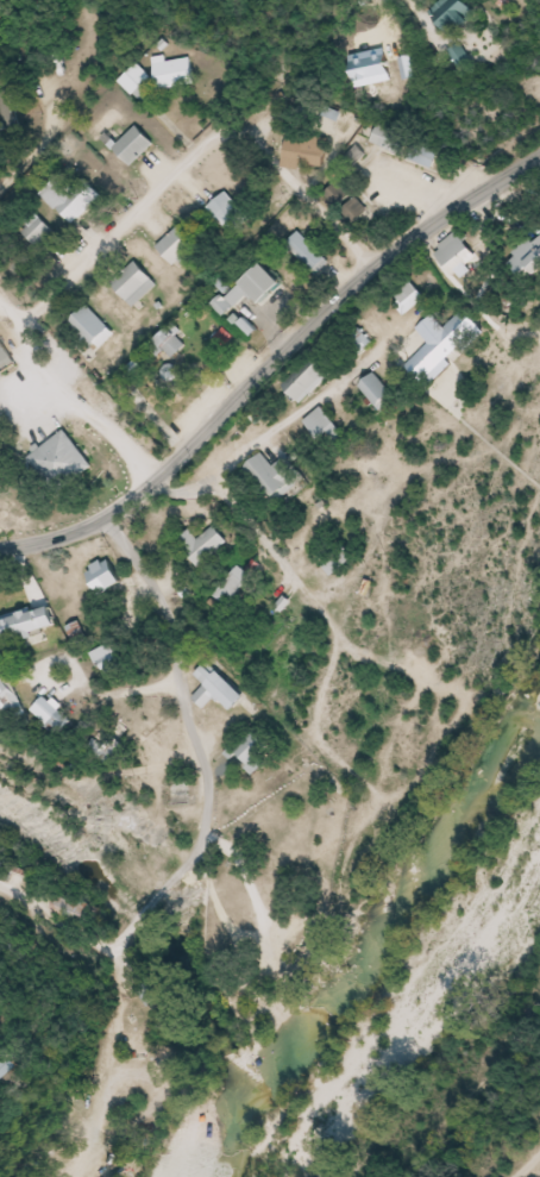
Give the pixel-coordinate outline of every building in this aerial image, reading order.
[(456,39),(479,15),(464,0),(442,0),(430,13),(456,39)] [(462,69),(473,61),(462,45),(451,54),(462,69)] [(190,58),(164,63),(163,56),(151,58),(157,91),(195,84),(190,58)] [(155,95),(145,85),(151,79),(137,64),(119,82),(144,106),(155,95)] [(0,106),(0,140),(18,139),(15,105),(0,106)] [(373,143),(404,157),(413,138),(381,124),(373,143)] [(156,144),(138,127),(115,150),(132,168),(156,144)] [(304,171),(305,164),(327,168),(331,141),(291,135),(286,168),(304,171)] [(442,152),(417,142),(410,159),(435,170),(442,152)] [(72,225),(99,199),(69,169),(42,195),(72,225)] [(370,211),(355,196),(355,195),(340,181),(326,195),(357,225),(370,211)] [(229,237),(250,223),(229,192),(208,207),(229,237)] [(56,233),(38,214),(19,232),(37,251),(56,233)] [(158,248),(180,270),(203,247),(181,225),(158,248)] [(479,256),(457,231),(435,252),(457,276),(479,256)] [(286,245),(317,276),(331,263),(299,232),(286,245)] [(537,244),(532,239),(510,261),(537,287),(539,284),(539,241),(537,244)] [(159,285),(136,261),(112,285),(136,309),(159,285)] [(286,285),(263,262),(225,299),(222,296),(212,305),(225,318),(251,293),(264,306),(286,285)] [(428,298),(413,283),(393,302),(408,317),(428,298)] [(97,352),(115,334),(88,307),(70,325),(97,352)] [(456,367),(450,360),(468,345),(439,312),(418,330),(431,345),(408,365),(430,390),(456,367)] [(186,347),(170,331),(158,344),(173,360),(186,347)] [(17,367),(0,339),(0,377),(17,367)] [(302,403),(334,371),(317,354),(286,386),(302,403)] [(360,388),(385,413),(399,398),(375,374),(360,388)] [(153,400),(138,384),(126,395),(141,411),(153,400)] [(305,422),(331,452),(348,437),(323,407),(305,422)] [(95,468),(66,431),(30,459),(58,496),(95,468)] [(270,506),(307,482),(290,457),(273,468),(265,456),(246,468),(270,506)] [(184,547),(200,566),(229,541),(213,522),(184,547)] [(230,607),(251,575),(234,564),(213,596),(230,607)] [(8,655),(64,641),(58,615),(41,619),(39,608),(0,618),(0,623),(8,655)] [(91,653),(106,676),(127,663),(112,640),(91,653)] [(198,675),(208,684),(195,698),(207,708),(219,695),(236,710),(248,697),(210,662),(198,675)] [(17,713),(17,670),(0,670),(0,713),(17,713)] [(261,774),(282,753),(258,730),(238,751),(261,774)] [(91,927),(99,909),(64,891),(54,910),(91,927)] [(15,1065),(3,1053),(0,1056),(0,1081),(15,1065)]
